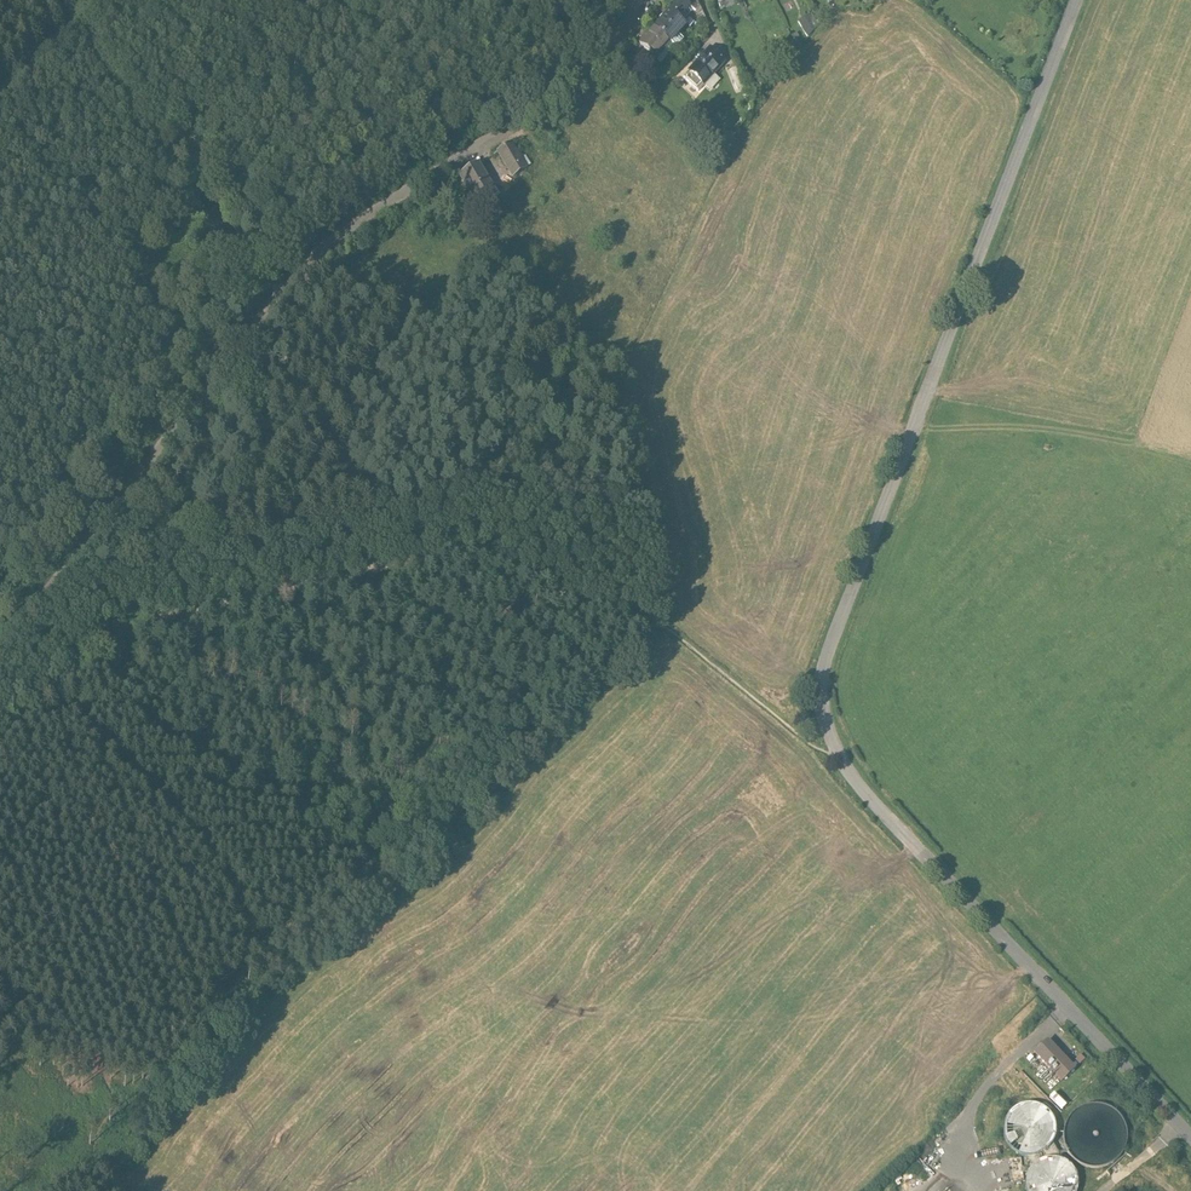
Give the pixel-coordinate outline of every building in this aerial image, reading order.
[(669,9),(677,16),(688,4),(684,0),(678,0),(669,9)] [(688,4),(703,18),(704,17),(696,0),(684,0),(688,4)] [(669,9),(653,27),(669,42),(686,24),(677,16),(669,9)] [(811,14),(798,21),(803,31),(817,24),(811,14)] [(653,27),(638,43),(639,44),(648,53),(654,58),(669,42),(653,27)] [(648,53),(639,44),(632,51),(642,59),(648,53)] [(710,49),(689,72),(703,85),(724,62),(710,49)] [(640,62),(631,54),(621,64),(630,73),(640,62)] [(511,144),(496,155),(512,177),(527,166),(511,144)] [(492,187),(476,162),(458,174),(474,199),(492,187)] [(492,187),(474,199),(480,207),(497,195),(492,187)] [(1073,1071),(1048,1043),(1034,1056),(1059,1083),(1073,1071)] [(1050,1147),(1053,1142),(1055,1137),(1056,1132),(1056,1126),(1054,1121),(1052,1116),(1048,1112),(1044,1108),(1040,1106),(1034,1104),(1029,1104),(1023,1104),(1018,1106),(1014,1109),(1009,1112),(1006,1116),(1004,1121),(1002,1127),(1002,1132),(1003,1137),(1005,1142),(1008,1147),(1012,1151),(1016,1154),(1021,1156),(1026,1157),(1032,1157),(1037,1156),(1042,1154),(1047,1151),(1050,1147)] [(1117,1159),(1121,1154),(1124,1148),(1125,1142),(1126,1136),(1125,1130),(1123,1124),(1120,1118),(1116,1114),(1111,1110),(1106,1107),(1099,1106),(1093,1105),(1087,1106),(1081,1109),(1076,1112),(1071,1116),(1068,1121),(1065,1127),(1064,1133),(1064,1140),(1065,1146),(1068,1152),(1072,1157),(1076,1161),(1081,1164),(1087,1166),(1094,1167),(1100,1167),(1106,1165),(1112,1163),(1117,1159)] [(1078,1187),(1078,1181),(1076,1175),(1073,1169),(1069,1165),(1064,1161),(1058,1159),(1051,1158),(1045,1158),(1039,1161),(1034,1164),(1029,1168),(1026,1174),(1024,1180),(1024,1186),(1024,1190),(1077,1190),(1078,1187)]
